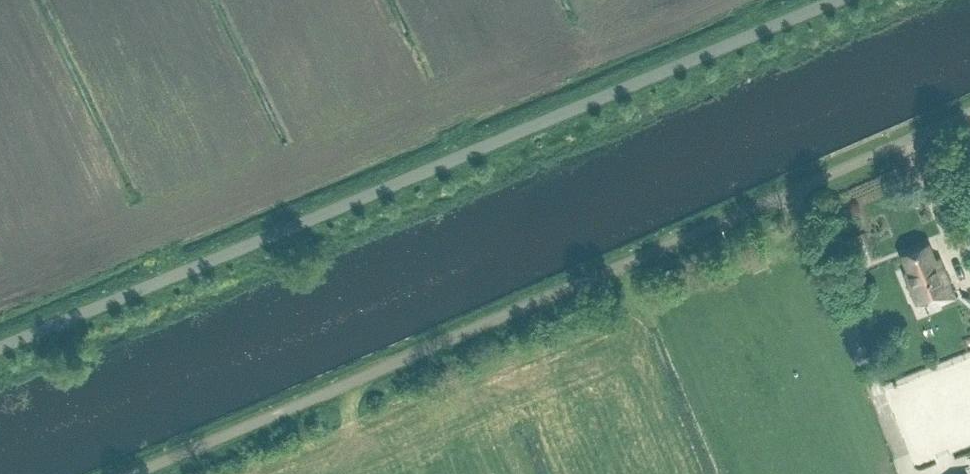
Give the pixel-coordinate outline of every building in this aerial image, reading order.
[(928,242),(902,252),(909,269),(905,270),(918,301),(936,294),(939,301),(954,295),(941,263),(938,265),(928,242)]
